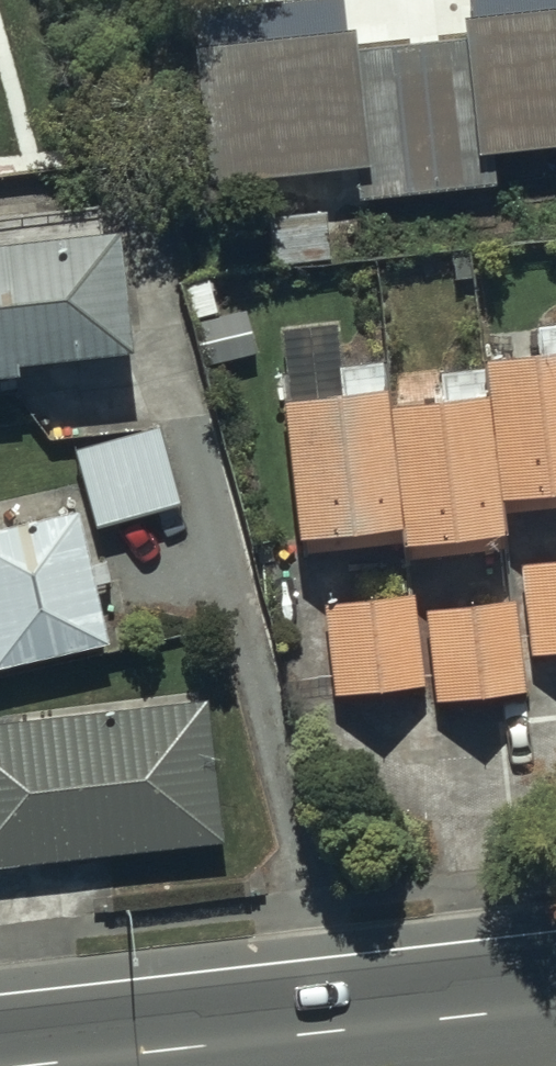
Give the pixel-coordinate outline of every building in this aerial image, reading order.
[(475,163),(493,162),(555,156),(555,16),(463,25),(465,49),(475,163)] [(352,179),(367,177),(355,60),(352,35),(190,52),(205,194),(352,179)] [(352,179),(355,210),(496,196),(493,162),(475,163),(465,49),(355,60),(367,177),(352,179)] [(20,375),(19,366),(136,352),(121,229),(0,244),(0,378),(20,375)] [(502,500),(555,494),(555,353),(486,360),(502,500)] [(286,401),(301,539),(403,528),(387,389),(286,401)] [(488,395),(390,407),(407,544),(504,533),(488,395)] [(76,453),(98,526),(181,501),(159,428),(76,453)] [(110,645),(80,512),(0,530),(0,670),(110,645)] [(533,655),(555,653),(555,561),(523,564),(533,655)] [(325,606),(336,696),(426,686),(416,596),(325,606)] [(427,611),(437,702),(526,693),(516,601),(427,611)] [(226,843),(211,701),(0,724),(0,868),(226,843)]
